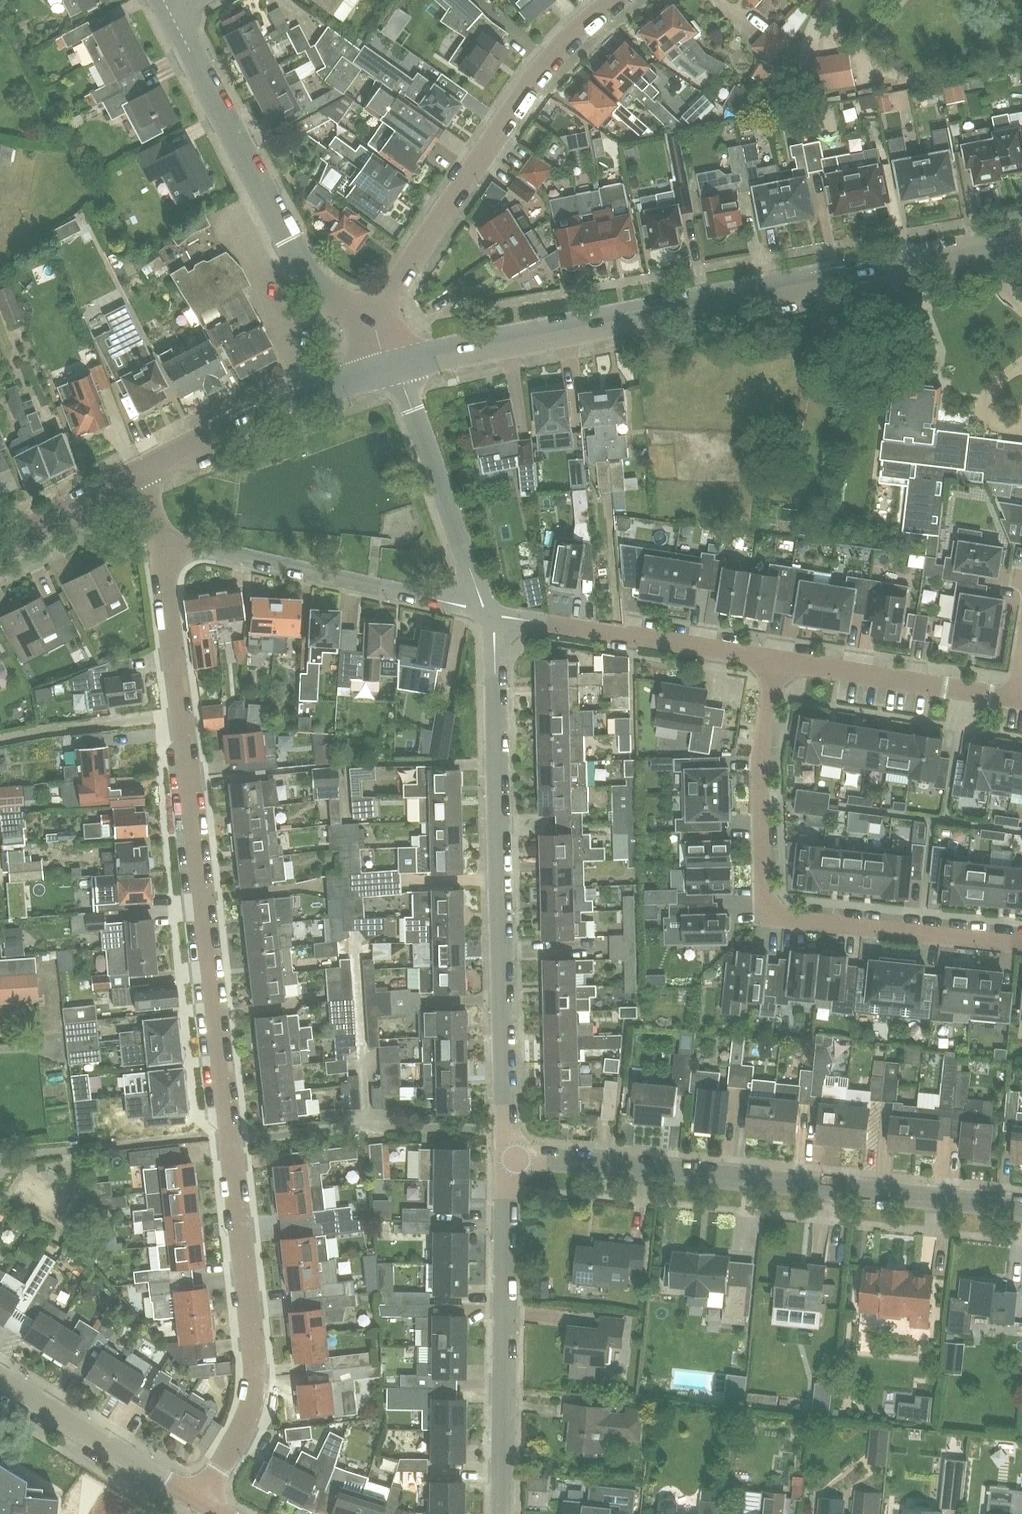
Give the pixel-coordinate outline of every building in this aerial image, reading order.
[(71,17),(104,0),(62,0),(71,17)] [(333,14),(343,21),(352,8),(341,0),(313,0),(333,14)] [(506,48),(498,42),(505,32),(493,23),(490,27),(478,17),(483,12),(470,0),(437,0),(447,9),(440,20),(464,37),(448,62),(482,84),(506,48)] [(528,21),(552,0),(509,0),(528,21)] [(262,36),(254,20),(249,23),(243,11),(224,21),(230,32),(225,35),(236,57),(265,42),(289,29),(290,28),(279,7),(268,12),(277,29),(262,36)] [(695,32),(675,7),(659,20),(694,64),(706,71),(707,70),(720,77),(727,64),(707,54),(699,44),(695,47),(687,38),(695,32)] [(800,7),(782,29),(788,34),(794,39),(810,16),(800,7)] [(136,41),(124,17),(94,33),(88,21),(61,35),(67,47),(82,39),(94,63),(136,41)] [(706,71),(694,64),(659,20),(643,32),(662,57),(665,55),(671,62),(672,61),(679,68),(681,67),(685,72),(696,79),(706,71)] [(776,23),(765,35),(783,52),(794,39),(776,23)] [(291,29),(289,29),(301,51),(304,49),(311,46),(299,24),(290,28),(291,29)] [(351,63),(352,61),(360,49),(329,26),(317,43),(315,44),(325,64),(315,70),(325,80),(335,87),(351,63)] [(783,52),(765,35),(754,47),(771,64),(783,52)] [(119,80),(149,64),(136,41),(94,63),(105,85),(91,92),(97,104),(103,101),(120,92),(114,80),(118,78),(119,80)] [(248,79),(276,64),(265,42),(236,57),(248,79)] [(315,44),(311,46),(304,49),(315,70),(325,64),(315,44)] [(659,76),(650,67),(650,66),(628,44),(613,60),(654,99),(661,92),(652,83),(659,76)] [(459,110),(459,106),(461,103),(419,73),(413,81),(363,45),(360,49),(352,61),(403,98),(405,94),(447,124),(453,114),(456,114),(459,110)] [(855,86),(850,52),(800,60),(805,94),(855,86)] [(656,101),(654,99),(613,60),(598,75),(630,106),(638,98),(647,106),(671,131),(688,128),(677,117),(676,118),(658,100),(656,101)] [(351,63),(335,87),(343,93),(360,69),(351,63)] [(259,101),(300,80),(295,68),(282,75),(276,64),(248,79),(259,101)] [(363,107),(375,79),(369,76),(362,93),(356,103),(363,107)] [(398,95),(375,79),(363,107),(380,120),(381,118),(382,119),(390,108),(409,122),(410,122),(435,140),(444,127),(398,95)] [(330,104),(347,96),(343,93),(335,87),(325,93),(311,100),(300,80),(259,101),(276,133),(293,124),(320,110),(330,104)] [(964,101),(961,80),(944,82),(947,104),(964,101)] [(600,125),(614,109),(615,111),(614,112),(615,116),(620,120),(623,120),(642,136),(657,134),(610,93),(606,97),(590,83),(573,102),(600,125)] [(945,94),(943,84),(930,86),(932,96),(945,94)] [(139,138),(177,118),(160,85),(130,101),(124,90),(120,92),(103,101),(112,119),(132,109),(142,127),(134,130),(139,138)] [(892,111),(889,93),(875,95),(875,96),(878,109),(879,114),(892,111)] [(330,104),(320,110),(335,121),(338,123),(354,101),(347,96),(330,104)] [(878,109),(875,96),(862,98),(865,111),(878,109)] [(677,117),(688,128),(707,124),(699,117),(700,116),(690,105),(677,117)] [(817,133),(810,107),(798,110),(804,136),(817,133)] [(390,108),(382,119),(384,121),(368,144),(411,175),(412,173),(417,172),(419,168),(419,163),(427,152),(435,140),(410,122),(409,122),(390,108)] [(327,132),(335,121),(320,110),(293,124),(319,143),(327,132)] [(1005,173),(1021,170),(1021,112),(993,119),(997,137),(1004,174),(1005,173)] [(1004,174),(997,137),(993,138),(990,124),(979,126),(979,128),(961,132),(969,164),(973,164),(979,188),(982,190),(990,189),(993,185),(992,181),(1006,178),(1005,173),(1004,174)] [(937,154),(923,157),(930,195),(956,190),(954,181),(955,181),(951,160),(954,160),(948,129),(933,132),(937,154)] [(681,144),(679,132),(667,133),(670,146),(681,144)] [(264,140),(266,144),(276,151),(284,141),(274,134),(264,140)] [(368,161),(344,144),(334,136),(327,145),(329,147),(396,195),(408,180),(373,154),(368,161)] [(930,195),(923,157),(908,160),(903,138),(888,141),(894,172),(897,171),(901,191),(902,191),(904,201),(930,195)] [(821,141),(804,145),(806,154),(810,173),(826,170),(824,160),(821,141)] [(168,172),(183,201),(199,193),(198,191),(211,184),(190,143),(166,155),(160,142),(136,155),(150,181),(168,172)] [(11,164),(15,145),(0,143),(0,162),(11,164)] [(788,222),(778,174),(779,174),(777,166),(758,169),(756,160),(761,159),(757,143),(743,146),(752,191),(756,190),(763,226),(772,224),(773,225),(788,222)] [(293,164),(276,151),(266,144),(281,173),(293,164)] [(814,215),(806,174),(810,173),(806,154),(804,145),(804,144),(791,146),(793,157),(796,156),(800,175),(795,176),(794,171),(779,174),(778,174),(788,222),(804,219),(804,217),(814,215)] [(743,193),(752,191),(743,146),(729,149),(735,174),(727,176),(723,172),(700,176),(704,199),(703,199),(710,237),(713,236),(714,237),(716,238),(718,238),(719,238),(721,238),(722,237),(724,237),(725,236),(726,235),(727,234),(730,233),(729,230),(749,226),(743,193)] [(391,202),(396,195),(329,147),(327,150),(325,148),(319,157),(342,174),(332,188),(371,217),(378,207),(383,211),(384,209),(387,212),(391,211),(394,207),(393,204),(391,202)] [(878,150),(866,152),(866,153),(853,156),(853,154),(851,155),(861,209),(890,203),(883,166),(881,166),(878,150)] [(528,165),(547,179),(554,169),(535,155),(528,165)] [(833,214),(861,209),(851,155),(824,160),(826,170),(827,176),(826,177),(833,214)] [(522,176),(540,189),(547,179),(528,165),(521,175),(522,176)] [(641,210),(649,248),(667,245),(668,246),(669,247),(671,247),(673,248),(674,248),(676,247),(678,247),(679,246),(680,245),(681,244),(682,243),(679,226),(682,225),(680,215),(695,213),(686,166),(674,168),(677,180),(673,181),(675,191),(641,198),(643,210),(641,210)] [(540,189),(522,176),(519,179),(518,178),(510,189),(530,203),(538,192),(540,189)] [(347,208),(343,213),(331,204),(336,197),(328,191),(329,190),(318,182),(305,199),(319,209),(317,212),(334,225),(329,233),(355,252),(357,249),(360,248),(364,243),(363,240),(370,231),(355,220),(358,215),(347,208)] [(495,206),(508,193),(493,182),(482,197),(495,206)] [(603,211),(602,207),(599,194),(599,190),(575,195),(588,261),(589,263),(591,265),(593,266),(595,267),(597,267),(600,266),(602,264),(603,263),(604,260),(604,258),(612,256),(603,211)] [(581,263),(588,261),(575,195),(552,200),(565,266),(566,268),(568,269),(570,271),(572,271),(575,271),(577,270),(578,269),(580,267),(581,265),(581,263)] [(493,256),(533,231),(518,206),(510,211),(508,208),(496,215),(499,219),(482,230),(484,233),(480,235),(485,243),(484,248),(488,254),(493,255),(493,256)] [(636,251),(627,206),(603,211),(612,256),(620,255),(621,257),(623,259),(626,260),(628,260),(631,260),(632,259),(634,257),(635,256),(636,254),(636,251)] [(173,239),(178,246),(196,232),(210,225),(203,214),(198,217),(173,239)] [(70,237),(64,226),(54,231),(59,243),(70,237)] [(549,255),(533,231),(493,256),(494,257),(492,262),(496,268),(501,269),(506,277),(509,275),(512,279),(529,268),(531,271),(542,264),(540,261),(544,258),(549,255)] [(549,255),(544,258),(552,271),(560,266),(557,250),(549,255)] [(155,270),(159,276),(169,269),(158,251),(140,262),(148,274),(155,270)] [(222,344),(235,366),(272,346),(243,287),(249,284),(242,269),(226,253),(209,263),(205,262),(198,266),(197,270),(195,271),(196,273),(190,276),(185,267),(173,274),(204,325),(209,329),(218,346),(222,344)] [(121,280),(130,275),(124,263),(114,267),(121,280)] [(10,285),(0,288),(0,305),(8,325),(23,319),(10,285)] [(217,375),(226,371),(209,340),(209,341),(203,330),(198,333),(203,343),(187,352),(203,383),(201,384),(207,394),(223,386),(217,375)] [(192,389),(201,384),(203,383),(187,352),(183,354),(178,344),(158,355),(180,395),(182,394),(183,397),(193,391),(192,389)] [(101,364),(94,345),(78,351),(85,370),(91,368),(100,390),(111,386),(102,363),(101,364)] [(130,392),(139,409),(165,396),(160,387),(166,384),(155,361),(154,362),(147,348),(133,355),(140,369),(116,381),(123,395),(130,392)] [(68,378),(67,379),(63,367),(51,371),(76,435),(88,430),(88,432),(93,430),(93,431),(97,433),(103,430),(105,427),(104,425),(109,423),(97,391),(76,399),(68,378)] [(947,486),(948,477),(989,482),(989,481),(994,482),(999,440),(937,432),(943,387),(894,381),(883,476),(911,480),(904,532),(930,535),(941,537),(947,486)] [(13,417),(18,420),(28,416),(23,402),(22,402),(15,386),(7,388),(10,396),(8,402),(13,417)] [(619,437),(618,422),(627,421),(624,391),(623,391),(621,389),(614,389),(612,392),(604,393),(609,448),(620,447),(619,437)] [(543,391),(540,394),(537,395),(542,449),(573,446),(568,392),(553,393),(551,391),(543,391)] [(609,448),(604,393),(596,394),(594,391),(587,392),(585,395),(583,395),(586,425),(596,424),(598,436),(599,449),(609,448)] [(51,475),(74,463),(62,432),(48,440),(37,409),(32,398),(23,402),(31,424),(51,475)] [(519,457),(521,466),(534,465),(532,440),(520,443),(512,402),(492,406),(491,400),(487,398),(478,400),(476,402),(477,406),(474,407),(479,429),(476,430),(482,458),(502,454),(503,460),(519,457)] [(51,475),(31,424),(21,428),(19,432),(21,437),(14,440),(11,444),(16,456),(15,456),(27,487),(51,475)] [(0,452),(0,497),(1,496),(4,491),(16,486),(10,474),(12,473),(7,463),(6,463),(0,452)] [(625,490),(622,459),(610,460),(614,491),(625,490)] [(614,491),(610,460),(597,461),(600,492),(614,491)] [(586,489),(585,477),(571,478),(572,490),(586,489)] [(1007,497),(1009,484),(994,482),(989,481),(989,482),(988,485),(992,495),(1007,497)] [(588,504),(587,490),(575,491),(576,505),(588,504)] [(999,502),(1006,519),(1021,522),(1021,505),(999,502)] [(795,522),(796,509),(782,508),(781,520),(795,522)] [(625,532),(630,528),(631,521),(621,519),(619,531),(625,532)] [(578,587),(582,563),(593,565),(591,542),(590,526),(577,524),(575,539),(560,537),(553,583),(556,583),(555,587),(565,588),(566,585),(578,587)] [(930,535),(927,557),(938,559),(941,537),(930,535)] [(1006,551),(1002,550),(1003,548),(1000,548),(1000,544),(988,542),(987,546),(954,540),(951,558),(947,557),(943,579),(958,581),(973,583),(975,572),(998,576),(1000,563),(1004,564),(1006,551)] [(667,601),(669,602),(676,553),(621,544),(623,570),(646,574),(642,597),(654,599),(654,603),(667,605),(667,601)] [(716,555),(717,546),(710,545),(709,553),(716,555)] [(699,582),(711,584),(715,560),(716,555),(709,553),(703,552),(702,557),(676,553),(669,602),(670,602),(669,605),(682,607),(683,604),(696,606),(699,582)] [(935,578),(938,559),(927,557),(924,576),(935,578)] [(746,614),(753,573),(726,568),(727,562),(715,560),(711,584),(723,586),(719,610),(746,614)] [(64,585),(86,627),(110,615),(104,603),(120,594),(104,564),(64,585)] [(788,597),(793,567),(771,564),(769,575),(753,573),(746,614),(773,618),(777,595),(788,597)] [(823,627),(830,585),(813,583),(815,571),(793,567),(788,597),(800,599),(796,622),(823,627)] [(870,580),(848,576),(846,588),(830,585),(823,627),(824,627),(824,630),(837,632),(837,629),(850,631),(854,607),(865,609),(870,580)] [(909,586),(898,584),(870,580),(865,609),(877,611),(873,635),(901,639),(909,586)] [(545,602),(541,581),(527,583),(531,605),(545,602)] [(1002,613),(1004,600),(981,597),(983,585),(973,583),(958,581),(952,620),(959,622),(959,621),(1000,627),(1000,626),(1004,627),(1006,614),(1002,613)] [(610,596),(609,585),(598,586),(599,597),(610,596)] [(238,619),(244,618),(240,588),(209,593),(213,623),(222,622),(238,619)] [(219,639),(218,629),(210,630),(209,624),(213,623),(209,593),(186,596),(185,596),(189,628),(186,631),(187,637),(191,638),(195,667),(196,666),(214,664),(211,640),(219,639)] [(73,623),(60,599),(45,607),(40,597),(0,618),(22,661),(41,651),(43,655),(69,642),(61,629),(73,623)] [(263,651),(274,652),(277,599),(253,598),(250,644),(264,645),(263,651)] [(300,635),(302,600),(277,599),(274,652),(287,653),(288,635),(300,635)] [(338,651),(339,612),(312,611),(310,671),(301,671),(300,701),(318,702),(320,663),(322,663),(322,650),(338,651)] [(930,616),(917,614),(913,639),(926,641),(930,616)] [(996,654),(1000,627),(959,621),(959,622),(954,648),(980,652),(980,655),(992,657),(993,654),(996,654)] [(395,661),(397,624),(365,623),(364,651),(341,650),(339,683),(351,683),(351,677),(363,677),(363,679),(381,680),(381,661),(395,661)] [(437,665),(445,666),(450,634),(416,629),(414,641),(402,639),(399,659),(399,662),(398,676),(417,678),(416,687),(433,690),(437,665)] [(243,638),(232,640),(234,654),(245,652),(243,638)] [(145,692),(143,679),(138,677),(138,674),(116,677),(113,660),(88,670),(91,689),(85,690),(88,711),(110,708),(110,705),(142,701),(141,695),(145,692)] [(631,698),(630,672),(604,672),(604,673),(580,674),(580,662),(568,663),(568,660),(540,661),(540,687),(580,686),(604,685),(617,685),(618,698),(631,698)] [(658,725),(694,730),(691,750),(711,753),(716,726),(704,724),(708,696),(683,692),(684,687),(664,684),(658,725)] [(617,685),(604,685),(604,698),(612,698),(612,701),(604,701),(604,710),(631,709),(631,698),(618,698),(617,685)] [(52,697),(50,686),(34,688),(36,702),(50,700),(52,697)] [(581,711),(580,686),(540,687),(541,712),(581,711)] [(269,705),(248,704),(247,727),(267,729),(269,705)] [(223,708),(202,708),(205,730),(224,730),(223,708)] [(454,712),(437,709),(430,755),(446,758),(454,712)] [(592,731),(589,727),(585,727),(585,711),(581,711),(541,712),(542,737),(585,736),(593,736),(592,731)] [(821,764),(828,722),(828,720),(802,716),(802,719),(799,718),(797,731),(800,732),(796,757),(807,759),(806,763),(821,765),(821,764)] [(621,735),(630,735),(629,718),(620,718),(621,735)] [(844,763),(850,726),(828,722),(821,764),(843,767),(845,768),(846,763),(844,763)] [(866,766),(872,730),(851,726),(850,726),(844,763),(846,763),(845,768),(843,767),(843,771),(866,774),(867,766),(866,766)] [(276,745),(274,730),(225,735),(228,761),(254,759),(256,771),(278,768),(276,745)] [(888,770),(894,733),(872,730),(866,766),(867,766),(888,770)] [(78,750),(76,750),(78,766),(63,767),(64,784),(76,783),(75,783),(110,780),(108,748),(107,748),(105,731),(77,734),(78,750)] [(911,773),(917,737),(894,733),(888,770),(911,773)] [(939,762),(942,739),(917,734),(917,737),(911,773),(910,776),(935,780),(934,787),(946,789),(950,764),(939,762)] [(631,751),(630,735),(621,735),(621,752),(631,751)] [(586,761),(585,736),(542,737),(542,762),(586,761)] [(335,762),(333,743),(313,745),(315,764),(335,762)] [(992,789),(998,750),(998,748),(973,743),(969,767),(958,765),(953,795),(975,798),(977,786),(990,789),(992,789)] [(1013,790),(1019,753),(998,750),(992,789),(990,789),(989,793),(1012,797),(1013,790)] [(1019,753),(1013,790),(1021,791),(1021,754),(1019,753)] [(729,779),(729,768),(705,769),(705,758),(675,758),(675,771),(683,771),(683,795),(733,793),(733,779),(729,779)] [(627,776),(627,785),(628,785),(628,794),(639,794),(638,759),(625,759),(625,776),(627,776)] [(588,786),(588,761),(586,761),(542,762),(543,787),(588,786)] [(431,766),(418,767),(418,785),(404,786),(405,798),(418,798),(418,796),(431,796),(431,797),(459,796),(458,785),(462,785),(462,772),(458,772),(458,771),(431,772),(431,766)] [(351,768),(352,796),(364,796),(363,796),(362,780),(376,779),(376,767),(351,768)] [(328,782),(329,798),(340,797),(338,769),(313,771),(314,783),(328,782)] [(112,795),(110,780),(75,783),(76,783),(74,789),(76,794),(80,793),(81,805),(124,802),(125,806),(145,804),(144,790),(116,792),(117,794),(112,795)] [(277,805),(275,780),(231,785),(234,810),(262,807),(277,805)] [(22,785),(0,787),(0,807),(24,805),(22,785)] [(613,811),(614,823),(639,822),(639,794),(628,794),(628,785),(627,785),(612,785),(613,811)] [(590,802),(590,787),(588,787),(588,786),(543,787),(544,813),(586,812),(585,802),(590,802)] [(822,793),(798,789),(796,801),(821,804),(822,793)] [(734,808),(733,793),(683,795),(684,818),(677,819),(677,831),(682,831),(707,830),(707,819),(730,819),(730,808),(734,808)] [(829,805),(831,794),(822,793),(821,804),(829,805)] [(861,797),(849,795),(848,803),(860,805),(861,797)] [(373,796),(364,796),(352,796),(353,818),(374,817),(373,796)] [(460,821),(459,796),(431,797),(431,796),(418,796),(418,798),(419,822),(427,821),(427,822),(460,821)] [(341,815),(340,797),(329,798),(330,816),(341,815)] [(872,806),(873,798),(861,797),(860,805),(872,806)] [(828,817),(829,809),(829,805),(821,804),(796,801),(795,812),(828,817)] [(907,803),(895,801),(894,809),(906,811),(907,803)] [(274,814),(262,815),(262,807),(234,810),(235,821),(233,821),(231,824),(232,833),(234,834),(236,834),(236,835),(276,831),(274,814)] [(102,817),(104,838),(147,835),(145,811),(135,812),(135,808),(114,809),(115,816),(102,817)] [(839,818),(840,810),(829,809),(828,817),(839,818)] [(26,827),(24,812),(0,814),(0,816),(1,829),(26,827)] [(870,822),(871,814),(859,813),(858,821),(870,822)] [(882,824),(883,816),(871,814),(870,822),(882,824)] [(995,823),(1007,825),(1008,817),(996,815),(995,823)] [(1019,826),(1020,818),(1008,817),(1007,825),(1019,826)] [(916,820),(913,844),(926,845),(928,826),(925,822),(916,820)] [(460,846),(460,821),(427,822),(427,835),(418,835),(418,846),(419,848),(460,846)] [(358,822),(348,823),(350,857),(361,857),(360,848),(364,847),(363,829),(358,829),(358,822)] [(629,834),(629,851),(640,851),(640,834),(639,822),(614,823),(614,834),(629,834)] [(340,858),(350,857),(348,823),(327,824),(329,848),(339,848),(340,858)] [(981,837),(993,839),(994,831),(982,829),(981,837)] [(731,866),(731,841),(707,841),(707,830),(682,831),(682,842),(689,842),(690,866),(690,867),(731,866)] [(77,831),(58,832),(59,841),(78,839),(77,831)] [(277,844),(276,831),(236,835),(239,860),(267,857),(267,856),(282,855),(281,844),(277,844)] [(993,839),(1005,840),(1006,833),(994,831),(993,839)] [(591,849),(591,835),(544,836),(545,862),(584,861),(600,861),(606,861),(606,852),(602,849),(591,849)] [(149,872),(147,846),(133,847),(132,842),(116,843),(117,852),(103,853),(104,863),(105,863),(106,875),(133,873),(149,872)] [(821,888),(821,886),(825,849),(825,847),(799,844),(799,847),(796,846),(794,859),(798,860),(795,886),(821,888)] [(888,856),(884,892),(883,895),(909,897),(911,874),(923,875),(926,845),(913,844),(913,851),(888,848),(888,856)] [(466,870),(465,859),(463,857),(461,857),(460,846),(419,848),(418,846),(415,846),(416,873),(461,872),(461,871),(464,871),(466,870)] [(965,903),(966,901),(969,864),(970,857),(955,855),(956,848),(934,846),(931,876),(942,877),(940,900),(965,903)] [(842,888),(846,851),(825,849),(821,886),(842,888)] [(43,878),(41,860),(24,862),(23,850),(7,851),(10,881),(43,878)] [(640,851),(629,851),(629,867),(640,867),(640,851)] [(863,890),(867,853),(846,851),(842,888),(863,890)] [(884,892),(888,856),(867,853),(863,890),(884,892)] [(283,861),(268,862),(267,857),(239,860),(242,885),(285,881),(283,861)] [(327,888),(352,886),(350,857),(340,858),(341,875),(326,876),(327,888)] [(378,884),(377,871),(362,872),(361,857),(350,857),(352,886),(378,884)] [(574,886),(574,872),(585,872),(584,861),(545,862),(545,887),(574,887),(574,886)] [(966,901),(987,903),(990,866),(969,864),(966,901)] [(732,891),(731,866),(690,867),(690,866),(685,866),(686,892),(678,892),(679,903),(679,904),(703,903),(709,903),(708,891),(732,891)] [(987,903),(1007,905),(1011,868),(990,866),(987,903)] [(1021,906),(1021,869),(1011,868),(1007,905),(1021,906)] [(88,870),(71,871),(71,878),(88,877),(88,870)] [(154,896),(153,891),(150,889),(150,878),(133,879),(133,873),(106,875),(95,876),(98,911),(104,910),(126,908),(125,903),(151,901),(151,898),(154,896)] [(25,897),(24,881),(6,882),(7,898),(25,897)] [(378,897),(378,884),(352,886),(354,915),(365,914),(363,898),(378,897)] [(586,885),(574,886),(574,887),(545,887),(546,912),(582,912),(581,901),(586,901),(586,885)] [(343,915),(354,915),(352,886),(327,888),(328,900),(342,899),(343,915)] [(678,889),(647,890),(647,904),(658,904),(670,904),(679,903),(678,892),(678,889)] [(462,916),(461,906),(463,906),(466,903),(466,895),(463,892),(461,892),(461,891),(413,892),(414,917),(462,916)] [(625,896),(625,920),(637,919),(636,896),(625,896)] [(290,897),(271,899),(244,902),(246,927),(292,922),(290,897)] [(730,916),(727,916),(727,914),(703,915),(703,903),(679,904),(679,903),(670,904),(671,917),(680,916),(681,943),(698,943),(698,946),(715,946),(715,942),(727,942),(727,929),(731,929),(730,916)] [(658,917),(658,904),(647,904),(645,904),(645,917),(658,917)] [(154,920),(110,923),(105,923),(104,910),(98,911),(85,912),(86,932),(101,931),(102,949),(105,949),(105,950),(156,946),(154,920)] [(582,920),(582,912),(546,912),(546,938),(575,938),(588,937),(587,920),(582,920)] [(365,914),(354,915),(355,931),(359,931),(366,940),(384,931),(383,917),(365,917),(365,914)] [(355,931),(354,915),(343,915),(343,917),(329,918),(331,942),(331,943),(337,942),(348,936),(349,931),(355,931)] [(462,942),(462,916),(414,917),(414,943),(462,942)] [(612,948),(637,948),(637,919),(625,920),(626,936),(612,936),(612,948)] [(294,936),(292,922),(246,927),(247,937),(245,937),(243,939),(245,951),(249,950),(249,952),(290,948),(290,946),(291,946),(290,937),(294,936)] [(24,953),(21,927),(3,929),(6,955),(24,953)] [(338,955),(337,942),(331,943),(331,942),(314,943),(314,957),(338,955)] [(463,967),(462,942),(414,943),(415,958),(428,958),(428,968),(463,967)] [(158,972),(156,946),(105,950),(107,974),(107,976),(110,975),(158,972)] [(292,971),(290,948),(249,952),(252,977),(292,973),(292,971)] [(627,976),(638,976),(637,948),(612,948),(612,960),(626,960),(627,976)] [(776,1004),(778,980),(766,978),(768,955),(766,954),(766,951),(753,950),(753,953),(740,952),(739,965),(729,964),(724,1010),(726,1010),(726,1012),(737,1013),(737,1011),(739,1012),(740,999),(762,1001),(760,1015),(776,1017),(777,1004),(776,1004)] [(816,996),(821,954),(793,951),(791,975),(779,974),(778,980),(776,1004),(777,1004),(789,1006),(790,1000),(816,1003),(817,996),(816,996)] [(845,981),(848,957),(835,956),(835,952),(822,951),(822,954),(821,954),(816,996),(817,996),(833,997),(832,1012),(854,1014),(854,1012),(857,982),(845,981)] [(893,1016),(899,958),(881,956),(880,960),(871,959),(869,983),(857,982),(854,1012),(893,1016)] [(340,973),(352,972),(351,958),(339,959),(340,973)] [(917,960),(899,958),(893,1016),(932,1019),(935,990),(923,988),(925,965),(916,964),(917,960)] [(36,973),(35,959),(0,961),(0,1003),(20,1002),(38,1001),(36,973)] [(363,977),(375,976),(374,960),(362,960),(363,977)] [(576,985),(576,973),(594,973),(594,960),(547,961),(547,987),(576,986),(576,985)] [(65,966),(66,983),(78,982),(77,965),(65,966)] [(972,1011),(976,966),(962,965),(962,968),(949,967),(947,991),(935,990),(932,1019),(954,1022),(955,1010),(971,1011),(972,1011)] [(1001,996),(1003,973),(991,971),(991,968),(976,966),(972,1011),(971,1011),(970,1019),(1010,1023),(1013,998),(1001,996)] [(463,992),(463,967),(428,968),(419,968),(419,992),(419,993),(463,992)] [(282,1000),(281,985),(297,984),(296,971),(292,971),(292,973),(252,977),(253,987),(250,987),(249,989),(250,1000),(252,1001),(254,1001),(255,1003),(282,1000)] [(328,1002),(353,1000),(352,972),(340,973),(341,978),(326,979),(328,1002)] [(666,984),(667,973),(648,973),(648,984),(666,984)] [(107,974),(92,975),(94,988),(111,987),(110,975),(107,976),(107,974)] [(391,1003),(390,991),(376,992),(375,976),(363,977),(365,1005),(391,1003)] [(638,976),(627,976),(627,992),(639,992),(638,976)] [(149,985),(124,987),(108,989),(110,1007),(136,1004),(136,1011),(179,1006),(177,985),(150,988),(149,985)] [(597,985),(576,985),(576,986),(547,987),(548,1012),(577,1011),(577,1010),(592,1010),(591,996),(598,995),(597,985)] [(355,1028),(353,1000),(328,1002),(329,1014),(343,1013),(344,1029),(355,1028)] [(392,1015),(391,1003),(365,1005),(367,1034),(379,1033),(378,1016),(392,1015)] [(97,1020),(96,1005),(63,1009),(65,1024),(97,1020)] [(639,1017),(639,1008),(622,1008),(622,1018),(639,1017)] [(464,1037),(464,1026),(468,1025),(468,1013),(464,1013),(464,1011),(436,1012),(420,1012),(420,1038),(464,1037)] [(595,1022),(577,1023),(577,1011),(548,1012),(548,1013),(541,1014),(542,1024),(548,1025),(549,1037),(594,1036),(594,1035),(595,1022)] [(296,1015),(256,1019),(259,1045),(299,1040),(296,1015)] [(180,1039),(179,1029),(182,1029),(181,1019),(178,1019),(178,1017),(147,1020),(148,1029),(118,1032),(119,1039),(120,1045),(180,1039)] [(335,1061),(346,1060),(346,1056),(357,1048),(355,1028),(344,1029),(344,1034),(334,1035),(335,1060),(335,1061)] [(100,1041),(99,1033),(66,1037),(68,1050),(85,1049),(120,1045),(119,1039),(100,1041)] [(380,1046),(379,1033),(367,1034),(368,1047),(378,1046),(379,1064),(399,1063),(398,1045),(380,1046)] [(578,1062),(578,1049),(623,1048),(623,1034),(594,1035),(594,1036),(549,1037),(549,1062),(578,1062)] [(842,1143),(846,1107),(849,1077),(825,1075),(826,1074),(831,1072),(827,1064),(833,1061),(827,1047),(832,1045),(834,1038),(824,1036),(824,1035),(817,1034),(814,1070),(810,1104),(822,1105),(818,1140),(842,1143)] [(465,1062),(464,1037),(420,1038),(414,1038),(415,1047),(422,1047),(423,1062),(432,1061),(432,1063),(465,1062)] [(184,1058),(183,1048),(181,1048),(180,1039),(120,1045),(121,1058),(122,1066),(152,1063),(152,1064),(182,1060),(182,1058),(184,1058)] [(258,1070),(262,1069),(302,1065),(299,1040),(259,1045),(260,1056),(256,1056),(258,1070)] [(87,1062),(85,1049),(68,1050),(69,1064),(87,1062)] [(920,1065),(921,1051),(908,1050),(907,1064),(920,1065)] [(689,1088),(691,1072),(692,1059),(693,1054),(676,1052),(672,1085),(646,1083),(644,1099),(636,1098),(634,1122),(663,1125),(664,1114),(675,1115),(677,1087),(689,1088)] [(620,1059),(606,1057),(604,1067),(604,1071),(619,1073),(620,1059)] [(914,1150),(937,1152),(941,1115),(954,1116),(954,1108),(953,1108),(957,1070),(958,1059),(944,1058),(939,1104),(935,1104),(935,1107),(918,1105),(914,1150)] [(335,1061),(335,1060),(325,1061),(326,1074),(347,1072),(346,1060),(335,1061)] [(423,1074),(423,1060),(408,1060),(408,1074),(423,1074)] [(874,1060),(873,1076),(884,1077),(886,1061),(874,1060)] [(914,1150),(918,1105),(904,1104),(904,1102),(897,1101),(900,1063),(886,1061),(884,1077),(882,1101),(894,1102),(889,1147),(914,1150)] [(466,1087),(465,1072),(465,1062),(432,1063),(432,1074),(427,1074),(427,1087),(427,1088),(466,1087)] [(592,1074),(578,1074),(578,1062),(549,1062),(550,1088),(579,1087),(592,1086),(592,1074)] [(400,1086),(399,1063),(379,1064),(380,1088),(400,1086)] [(740,1087),(742,1065),(731,1063),(729,1086),(740,1087)] [(293,1091),(292,1080),(303,1079),(302,1065),(262,1069),(265,1094),(293,1091)] [(754,1066),(742,1065),(740,1087),(752,1088),(753,1080),(754,1066)] [(185,1090),(184,1080),(187,1080),(186,1070),(183,1071),(183,1069),(150,1072),(151,1083),(125,1086),(126,1096),(185,1090)] [(810,1104),(814,1070),(801,1069),(800,1085),(777,1083),(772,1136),(796,1138),(799,1103),(810,1104)] [(728,1091),(718,1090),(720,1072),(692,1070),(690,1091),(702,1092),(699,1115),(696,1114),(694,1131),(712,1133),(712,1130),(724,1131),(728,1091)] [(970,1071),(957,1070),(953,1108),(954,1108),(966,1109),(970,1071)] [(72,1075),(74,1101),(94,1099),(91,1073),(72,1075)] [(348,1085),(359,1084),(358,1075),(347,1076),(348,1084),(348,1085)] [(882,1101),(884,1077),(873,1076),(872,1091),(871,1100),(882,1101)] [(616,1120),(620,1081),(607,1080),(607,1086),(592,1086),(590,1086),(590,1104),(605,1103),(603,1119),(616,1120)] [(772,1136),(777,1083),(753,1080),(752,1088),(747,1133),(772,1136)] [(361,1109),(359,1084),(348,1085),(348,1084),(340,1084),(342,1110),(361,1109)] [(401,1098),(400,1086),(380,1088),(371,1088),(373,1109),(385,1108),(384,1099),(401,1098)] [(466,1112),(466,1087),(427,1088),(427,1087),(416,1087),(416,1098),(438,1098),(439,1113),(466,1112)] [(579,1112),(579,1087),(550,1088),(551,1113),(579,1112)] [(284,1118),(307,1116),(306,1101),(312,1100),(310,1089),(293,1091),(265,1094),(266,1106),(262,1106),(264,1124),(284,1122),(284,1118)] [(190,1109),(188,1099),(186,1100),(185,1090),(126,1096),(127,1106),(128,1111),(126,1112),(127,1119),(139,1118),(139,1117),(187,1111),(187,1109),(190,1109)] [(1018,1111),(1020,1092),(1008,1091),(1003,1130),(1015,1132),(1012,1160),(1021,1161),(1021,1112),(1018,1111)] [(111,1097),(94,1099),(74,1101),(74,1102),(77,1133),(100,1130),(98,1113),(102,1112),(101,1103),(111,1102),(111,1097)] [(635,1114),(636,1100),(632,1099),(628,1099),(627,1113),(635,1114)] [(961,1155),(990,1158),(993,1125),(992,1125),(994,1100),(983,1099),(982,1116),(965,1114),(961,1155)] [(866,1145),(870,1110),(846,1107),(842,1143),(866,1145)] [(374,1178),(387,1178),(385,1145),(372,1145),(374,1178)] [(322,1187),(320,1173),(326,1172),(330,1167),(330,1162),(345,1160),(348,1162),(355,1162),(357,1159),(358,1159),(357,1146),(309,1151),(310,1163),(273,1167),(276,1192),(322,1187)] [(467,1180),(468,1149),(436,1148),(436,1149),(426,1149),(426,1179),(436,1179),(467,1180)] [(160,1163),(159,1149),(129,1152),(130,1166),(160,1163)] [(195,1187),(192,1163),(161,1166),(161,1167),(144,1169),(146,1193),(195,1187)] [(467,1210),(467,1180),(436,1179),(435,1209),(467,1210)] [(198,1214),(195,1187),(146,1193),(148,1209),(140,1210),(141,1221),(198,1214)] [(324,1209),(322,1187),(276,1192),(278,1216),(304,1213),(306,1225),(337,1222),(337,1221),(335,1208),(324,1209)] [(104,1209),(102,1198),(94,1199),(95,1210),(104,1209)] [(402,1220),(429,1220),(429,1208),(402,1208),(402,1220)] [(201,1241),(198,1217),(198,1214),(141,1221),(142,1230),(155,1228),(156,1245),(201,1241)] [(361,1219),(337,1221),(337,1222),(306,1225),(307,1237),(281,1240),(282,1249),(278,1250),(280,1264),(284,1264),(284,1265),(328,1260),(325,1235),(363,1231),(361,1219)] [(429,1232),(429,1220),(402,1220),(402,1232),(429,1232)] [(435,1232),(434,1262),(466,1263),(466,1232),(435,1232)] [(203,1265),(201,1241),(156,1245),(159,1269),(148,1270),(149,1282),(173,1280),(172,1268),(203,1265)] [(576,1281),(628,1287),(630,1267),(642,1268),(644,1246),(603,1242),(602,1249),(579,1247),(576,1281)] [(690,1295),(702,1296),(705,1297),(708,1297),(708,1296),(709,1292),(709,1289),(725,1291),(723,1322),(745,1324),(749,1285),(728,1283),(731,1257),(714,1256),(714,1253),(690,1251),(690,1253),(673,1252),(672,1263),(666,1262),(664,1285),(688,1287),(688,1290),(687,1294),(687,1295),(690,1295)] [(99,1252),(74,1255),(94,1266),(93,1257),(100,1256),(99,1252)] [(14,1308),(24,1314),(49,1274),(56,1261),(46,1255),(27,1285),(6,1272),(0,1282),(0,1324),(3,1325),(14,1308)] [(337,1258),(328,1260),(284,1265),(287,1289),(304,1287),(306,1299),(321,1297),(345,1295),(345,1294),(343,1281),(340,1281),(337,1258)] [(466,1293),(466,1263),(434,1262),(434,1293),(466,1293)] [(776,1307),(774,1325),(819,1330),(821,1312),(826,1265),(795,1262),(794,1268),(780,1267),(776,1307)] [(866,1270),(865,1278),(862,1278),(861,1280),(860,1281),(859,1284),(858,1287),(858,1290),(858,1293),(859,1297),(860,1299),(860,1300),(863,1300),(862,1309),(882,1311),(882,1316),(902,1318),(902,1313),(914,1315),(913,1325),(929,1327),(934,1277),(866,1270)] [(44,1351),(62,1323),(68,1315),(46,1301),(59,1280),(49,1274),(24,1314),(34,1320),(23,1338),(44,1351)] [(378,1291),(377,1277),(365,1278),(367,1292),(378,1291)] [(951,1297),(948,1329),(968,1331),(970,1312),(993,1314),(992,1321),(1015,1324),(1019,1292),(996,1290),(997,1283),(974,1280),(962,1278),(960,1298),(951,1297)] [(208,1314),(206,1288),(175,1291),(173,1280),(149,1282),(153,1320),(177,1317),(208,1314)] [(383,1303),(401,1304),(429,1304),(429,1303),(430,1292),(384,1291),(383,1303)] [(325,1334),(324,1322),(342,1320),(346,1306),(356,1305),(355,1294),(345,1294),(345,1295),(321,1297),(323,1309),(290,1313),(292,1338),(325,1334)] [(463,1315),(464,1304),(429,1303),(429,1304),(401,1304),(401,1316),(414,1316),(414,1329),(420,1329),(420,1345),(434,1346),(465,1346),(466,1315),(463,1315)] [(211,1339),(208,1314),(177,1317),(180,1342),(163,1344),(183,1366),(189,1365),(198,1364),(195,1341),(211,1339)] [(602,1318),(601,1330),(571,1327),(568,1359),(574,1360),(572,1376),(595,1378),(596,1362),(610,1363),(612,1344),(621,1345),(623,1320),(602,1318)] [(65,1364),(76,1347),(87,1353),(100,1331),(80,1319),(73,1330),(62,1323),(44,1351),(65,1364)] [(107,1390),(124,1363),(103,1351),(111,1338),(100,1331),(87,1353),(97,1360),(84,1380),(84,1381),(90,1384),(93,1384),(94,1382),(107,1390)] [(328,1359),(325,1334),(292,1338),(295,1362),(328,1359)] [(956,1376),(959,1353),(963,1354),(964,1346),(946,1344),(945,1352),(943,1374),(956,1376)] [(465,1377),(465,1346),(434,1346),(420,1345),(417,1345),(417,1374),(400,1374),(400,1387),(433,1388),(433,1376),(465,1377)] [(332,1357),(333,1370),(363,1367),(374,1366),(373,1353),(332,1357)] [(198,1364),(189,1365),(190,1378),(215,1375),(214,1362),(198,1364)] [(128,1404),(139,1386),(149,1393),(163,1371),(152,1364),(144,1376),(124,1363),(107,1390),(128,1404)] [(357,1392),(356,1381),(364,1380),(363,1367),(333,1370),(335,1382),(298,1386),(301,1416),(333,1413),(334,1417),(346,1416),(344,1393),(357,1392)] [(186,1402),(176,1395),(180,1388),(170,1381),(173,1377),(163,1371),(149,1393),(159,1399),(149,1416),(169,1429),(186,1402)] [(465,1399),(433,1399),(433,1388),(400,1387),(400,1399),(424,1399),(424,1412),(433,1412),(432,1430),(464,1430),(465,1399)] [(190,1442),(197,1431),(203,1434),(218,1410),(216,1402),(210,1399),(205,1400),(192,1391),(186,1402),(169,1429),(190,1442)] [(746,1398),(726,1396),(725,1405),(745,1407),(746,1398)] [(915,1403),(900,1402),(898,1423),(931,1425),(933,1397),(916,1396),(915,1403)] [(571,1449),(601,1452),(603,1434),(640,1438),(643,1418),(641,1417),(641,1410),(627,1409),(626,1416),(608,1414),(609,1408),(570,1404),(568,1419),(574,1420),(571,1449)] [(831,1416),(832,1407),(814,1405),(813,1414),(831,1416)] [(313,1440),(311,1427),(301,1428),(302,1442),(313,1440)] [(464,1461),(464,1430),(432,1430),(432,1460),(464,1461)] [(325,1491),(335,1468),(333,1467),(336,1462),(343,1439),(330,1433),(317,1459),(301,1451),(293,1466),(295,1467),(281,1495),(303,1506),(313,1486),(325,1491)] [(270,1490),(281,1495),(295,1467),(293,1466),(284,1462),(291,1449),(279,1443),(265,1472),(261,1470),(254,1486),(268,1493),(270,1490)] [(400,1457),(396,1471),(427,1471),(427,1458),(400,1457)] [(967,1460),(945,1458),(939,1511),(906,1507),(905,1513),(961,1513),(967,1460)] [(57,1497),(41,1495),(42,1487),(25,1485),(26,1479),(0,1463),(0,1513),(56,1513),(57,1497)] [(363,1494),(348,1489),(353,1475),(335,1468),(325,1491),(337,1496),(331,1513),(357,1513),(363,1494)] [(426,1482),(427,1471),(396,1471),(391,1486),(393,1487),(422,1487),(426,1487),(426,1482)] [(463,1513),(464,1483),(431,1482),(430,1513),(463,1513)] [(398,1509),(404,1490),(393,1487),(391,1486),(391,1487),(388,1496),(365,1489),(363,1494),(357,1513),(383,1513),(384,1511),(394,1513),(396,1513),(398,1508),(398,1509)] [(600,1488),(599,1499),(598,1506),(567,1503),(565,1513),(634,1513),(637,1492),(635,1492),(600,1488)] [(701,1490),(700,1500),(722,1502),(723,1492),(701,1490)] [(785,1495),(764,1492),(762,1513),(783,1513),(785,1495)] [(861,1492),(858,1513),(877,1513),(879,1495),(861,1492)] [(1016,1492),(1014,1513),(1021,1513),(1021,1493),(1016,1492)] [(676,1513),(677,1504),(674,1500),(665,1499),(661,1502),(660,1513),(680,1513),(676,1513)] [(722,1502),(700,1500),(699,1513),(721,1513),(722,1502)] [(844,1511),(835,1500),(819,1512),(821,1513),(843,1513),(844,1511)]
